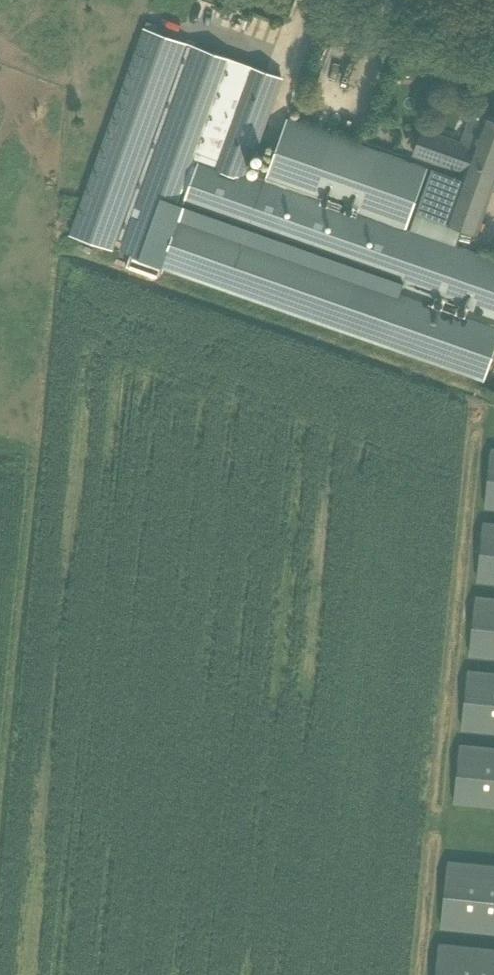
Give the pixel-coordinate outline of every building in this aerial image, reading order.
[(408,229),(257,176),(247,173),(282,78),(245,65),(245,64),(235,60),(234,61),(144,29),(71,235),(113,250),(113,249),(112,248),(116,237),(126,241),(123,251),(131,254),(126,267),(157,278),(161,266),(484,380),(493,352),(493,259),(408,229)] [(296,85),(293,93),(301,97),(304,89),(296,85)] [(415,155),(465,173),(463,179),(435,169),(420,213),(477,234),(493,187),(493,121),(485,118),(477,141),(465,137),(463,143),(424,129),(415,155)] [(257,176),(408,229),(428,170),(287,119),(269,170),(260,167),(257,176)] [(485,522),(479,578),(493,580),(493,523),(485,522)] [(493,656),(493,595),(477,594),(471,654),(493,656)] [(469,670),(463,727),(493,731),(493,672),(469,670)] [(493,805),(493,746),(461,742),(455,801),(493,805)] [(493,933),(493,866),(449,861),(441,927),(493,933)] [(440,944),(436,974),(493,974),(493,950),(440,944)]
